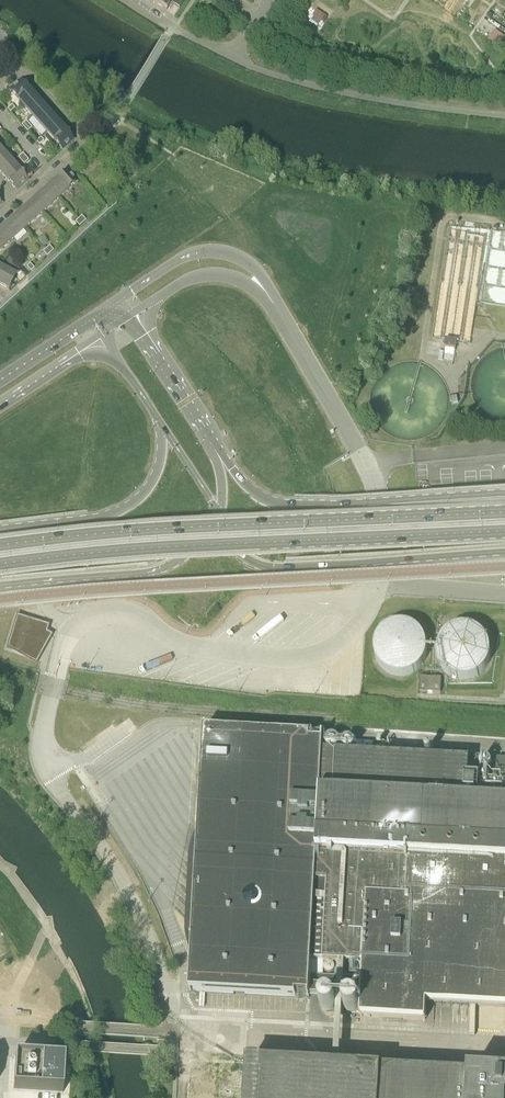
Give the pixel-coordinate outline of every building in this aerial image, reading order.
[(180,8),(186,0),(156,0),(154,3),(155,3),(167,11),(172,3),(180,8)] [(312,19),(323,25),(328,15),(317,10),(312,19)] [(489,38),(500,46),(504,39),(504,37),(495,30),(489,38)] [(29,90),(22,81),(10,92),(25,108),(28,105),(21,97),(29,90)] [(44,106),(29,90),(21,97),(28,105),(25,108),(32,117),(44,106)] [(58,123),(44,106),(32,117),(47,133),(58,123)] [(73,139),(58,123),(47,133),(61,149),(73,139)] [(1,173),(13,164),(5,155),(2,158),(0,156),(0,172),(1,173)] [(13,164),(1,173),(16,190),(27,180),(13,164)] [(66,172),(49,187),(59,198),(76,183),(66,172)] [(59,198),(49,187),(33,201),(43,212),(59,198)] [(43,212),(33,201),(16,216),(26,227),(43,212)] [(16,216),(0,231),(10,242),(26,227),(16,216)] [(0,231),(0,251),(10,242),(0,231)] [(16,273),(20,269),(15,264),(11,267),(16,273)] [(0,283),(0,285),(9,290),(17,276),(7,270),(0,283)] [(456,350),(457,341),(446,339),(444,348),(456,350)] [(48,625),(17,615),(8,647),(36,662),(52,634),(49,633),(46,631),(48,625)] [(427,655),(428,650),(427,645),(425,640),(423,635),(419,631),(415,628),(411,625),(406,624),(400,623),(395,624),(390,626),(385,628),(381,632),(378,636),(376,640),(374,645),(374,651),(374,656),(376,661),(378,665),(382,669),(386,673),(391,675),(396,677),(401,677),(406,677),(411,675),(416,672),(420,669),(423,665),(426,660),(427,655)] [(490,657),(490,652),(490,647),(488,642),(486,637),(482,634),(478,630),(474,628),(469,627),(464,626),(459,627),(454,628),(449,631),(445,634),(442,638),(440,643),(438,647),(438,653),(438,658),(440,663),(442,667),(446,671),(450,674),(454,677),(459,678),(464,678),(469,678),(474,676),(479,674),(483,671),(486,667),(488,662),(490,657)] [(419,692),(441,693),(442,678),(420,677),(419,692)] [(478,801),(480,761),(468,760),(468,761),(435,759),(435,752),(418,751),(418,758),(384,756),(385,739),(324,736),(324,742),(309,741),(309,736),(204,730),(198,835),(195,839),(193,847),(190,860),(187,931),(189,946),(192,954),(190,992),(295,997),(296,994),(309,995),(314,883),(328,883),(324,962),(363,964),(360,1017),(426,1020),(427,1003),(504,1007),(504,803),(478,801)] [(305,1046),(305,1029),(256,1028),(256,1045),(305,1046)] [(65,1060),(26,1058),(16,1057),(14,1090),(63,1093),(65,1060)] [(244,1063),(242,1097),(504,1097),(504,1077),(497,1077),(471,1076),(469,1075),(452,1075),(400,1072),(396,1071),(382,1071),(380,1071),(377,1071),(244,1063)]
